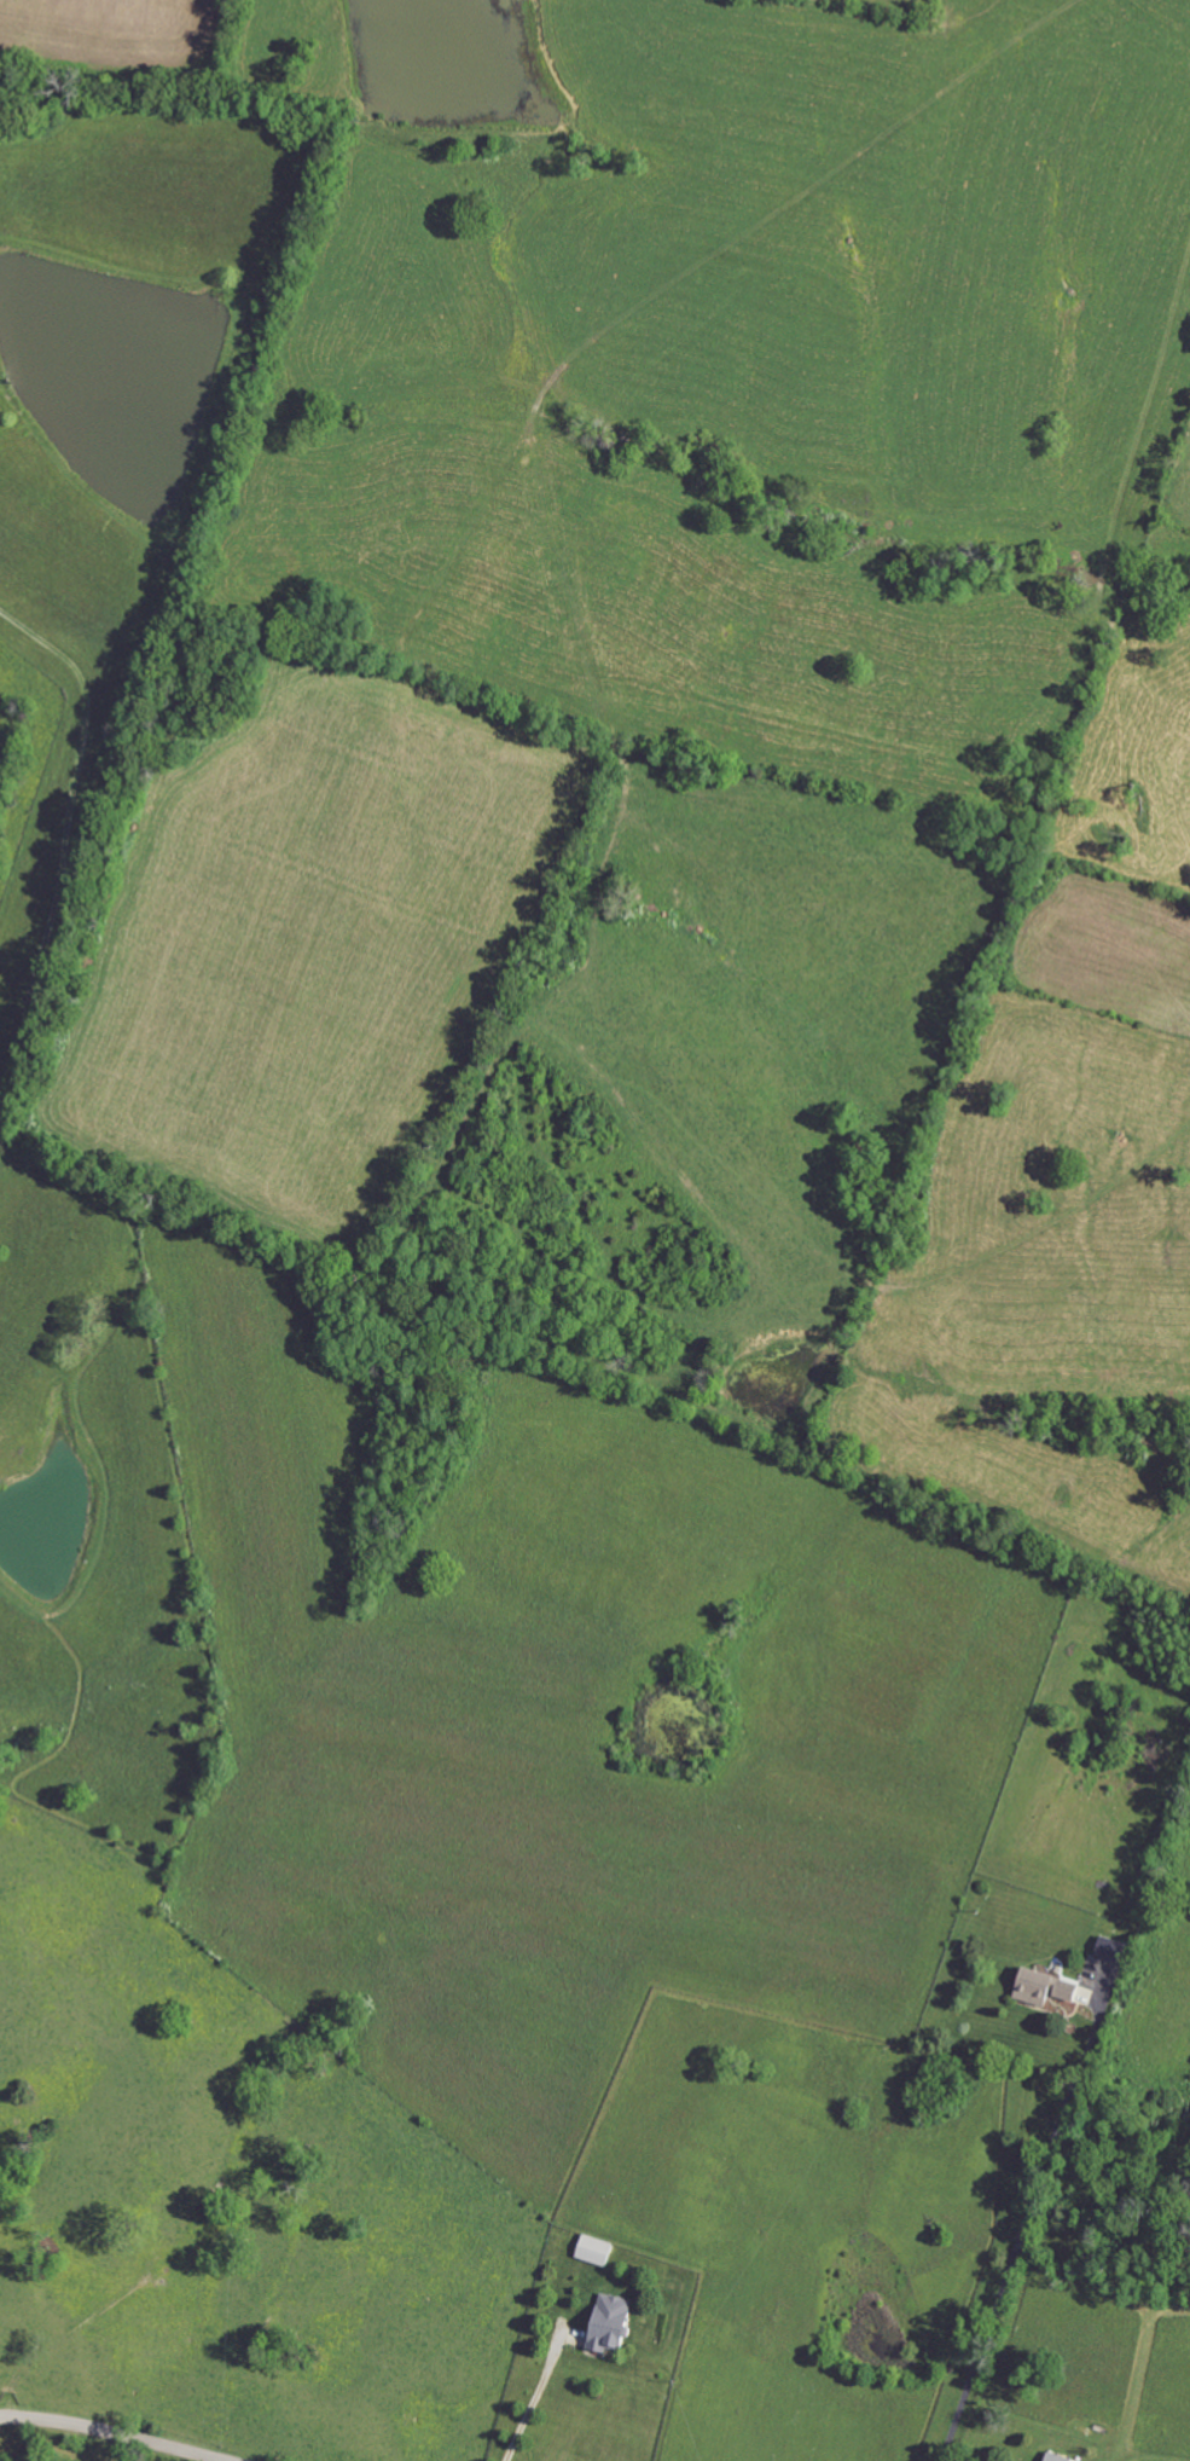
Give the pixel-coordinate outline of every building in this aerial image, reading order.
[(638,2301),(603,2292),(588,2349),(608,2354),(610,2347),(624,2351),(638,2301)] [(1050,2453),(1047,2460),(1076,2460),(1050,2453)]
